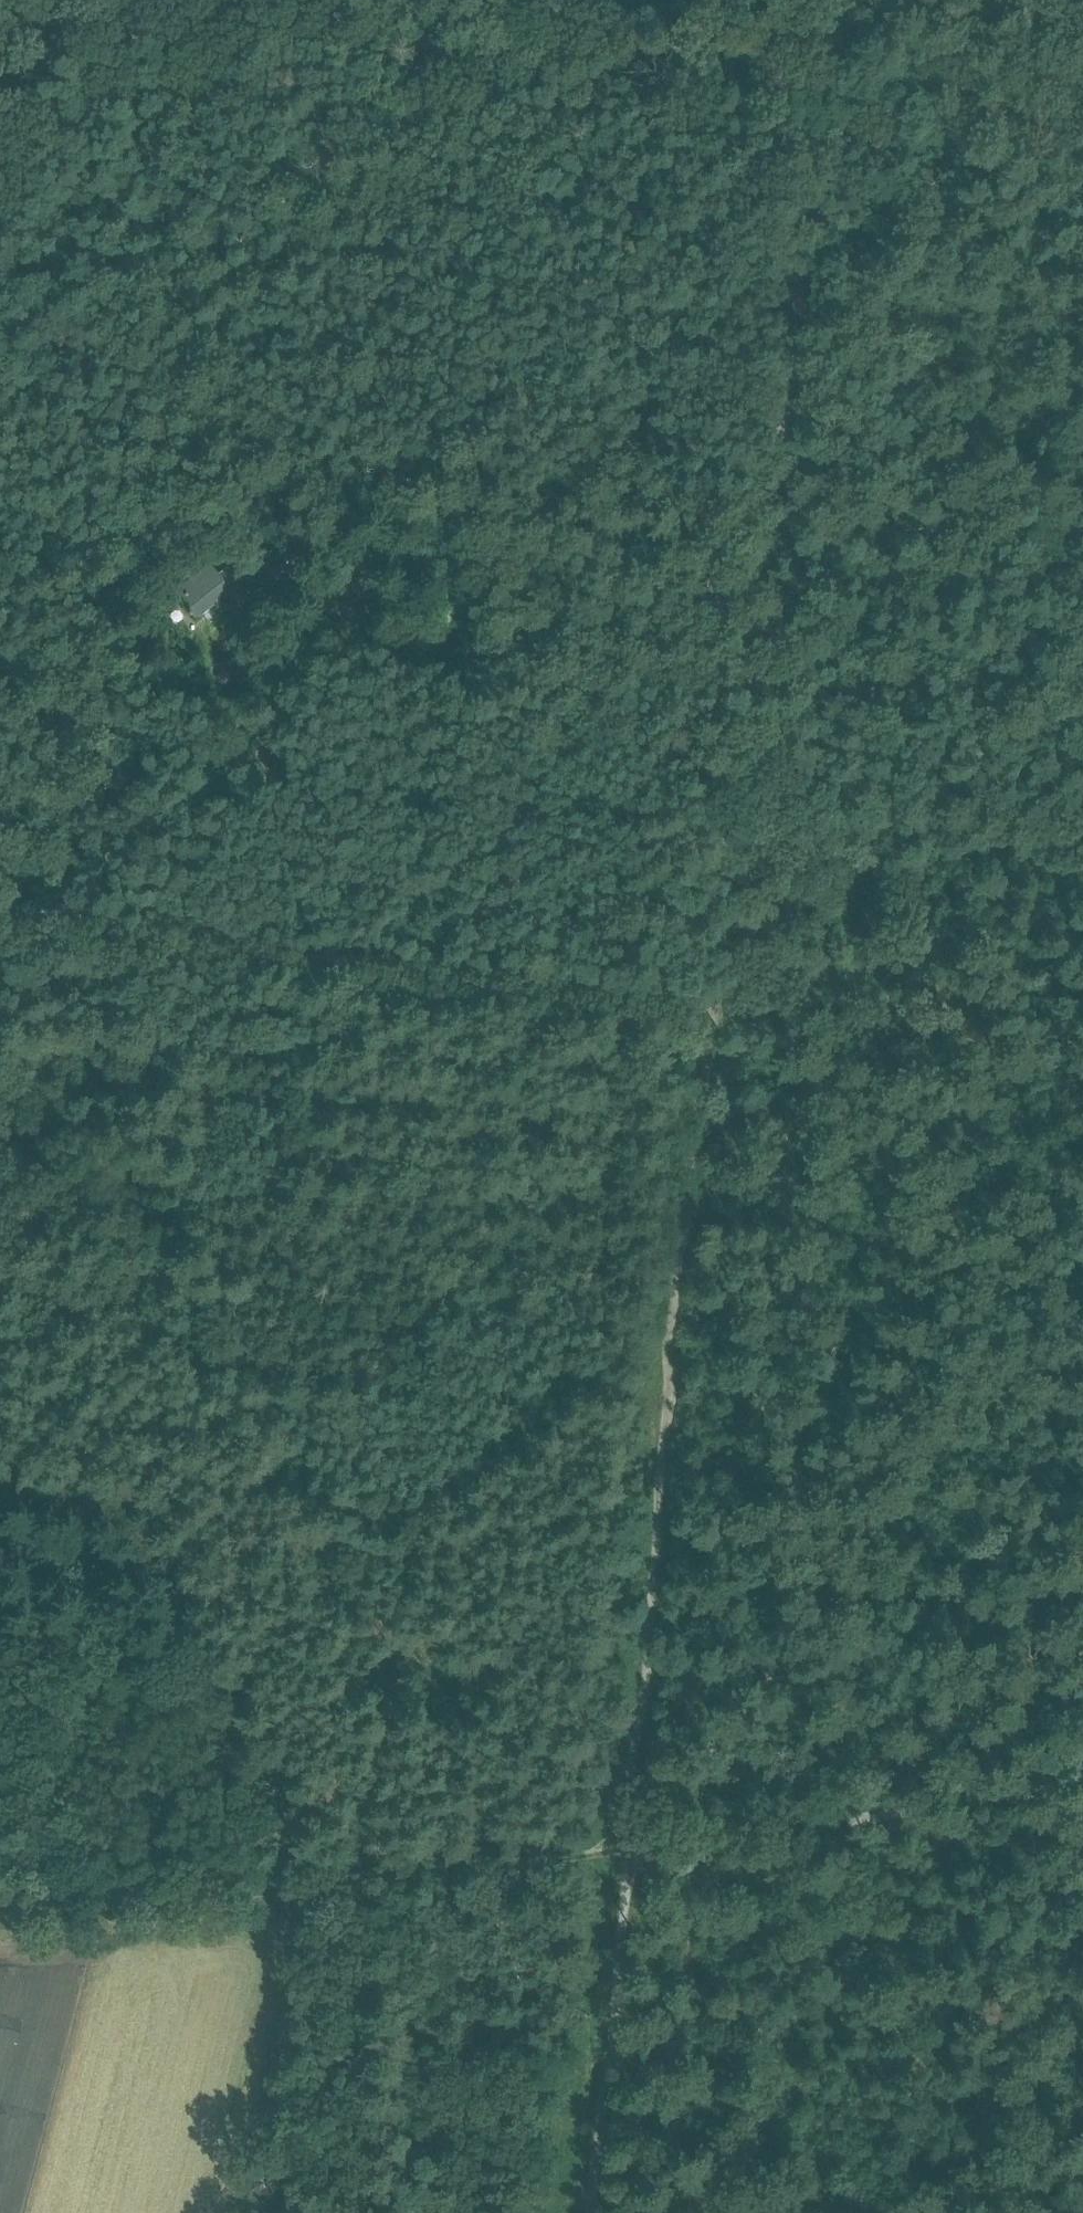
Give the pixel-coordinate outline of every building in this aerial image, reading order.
[(276,557),(246,579),(260,598),(290,576),(276,557)] [(182,601),(195,619),(223,597),(204,572),(180,590),(186,598),(182,601)]
